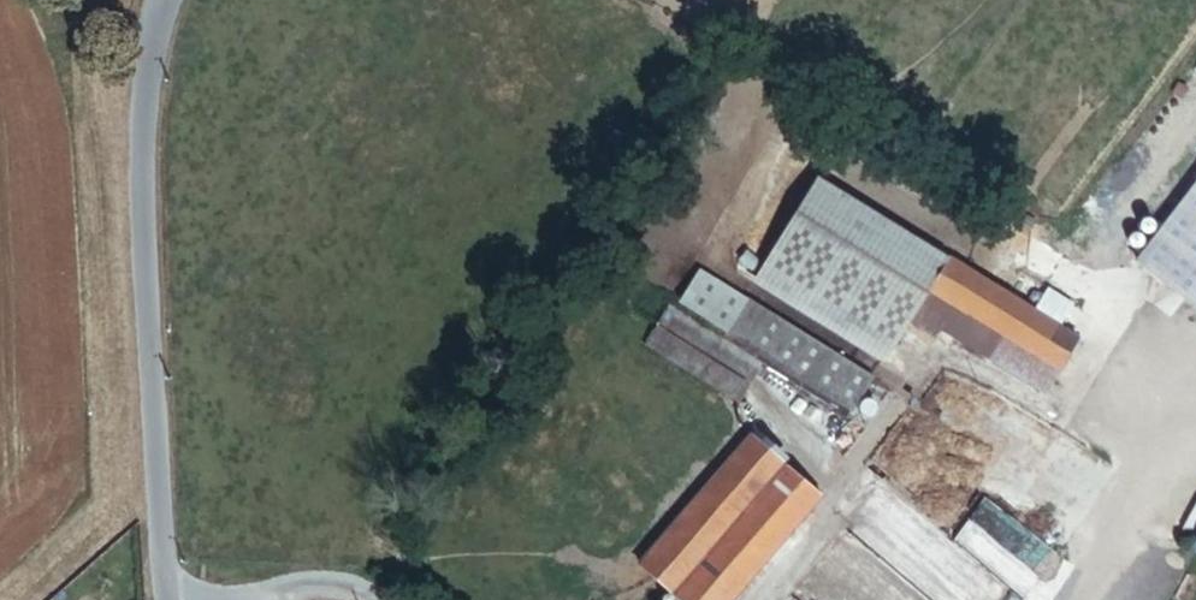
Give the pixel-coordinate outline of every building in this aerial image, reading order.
[(1132,265),(1195,310),(1195,175),(1132,265)] [(927,294),(901,280),(921,246),(814,186),(766,274),(897,347),(927,294)] [(1058,365),(1079,332),(921,246),(901,280),(927,294),(1058,365)] [(670,309),(705,330),(719,309),(683,289),(670,309)] [(872,415),(888,387),(756,314),(740,342),(872,415)] [(758,412),(781,375),(679,319),(657,357),(758,412)] [(617,560),(659,597),(791,460),(750,421),(617,560)] [(662,599),(704,599),(815,483),(791,460),(659,597),(662,599)]
